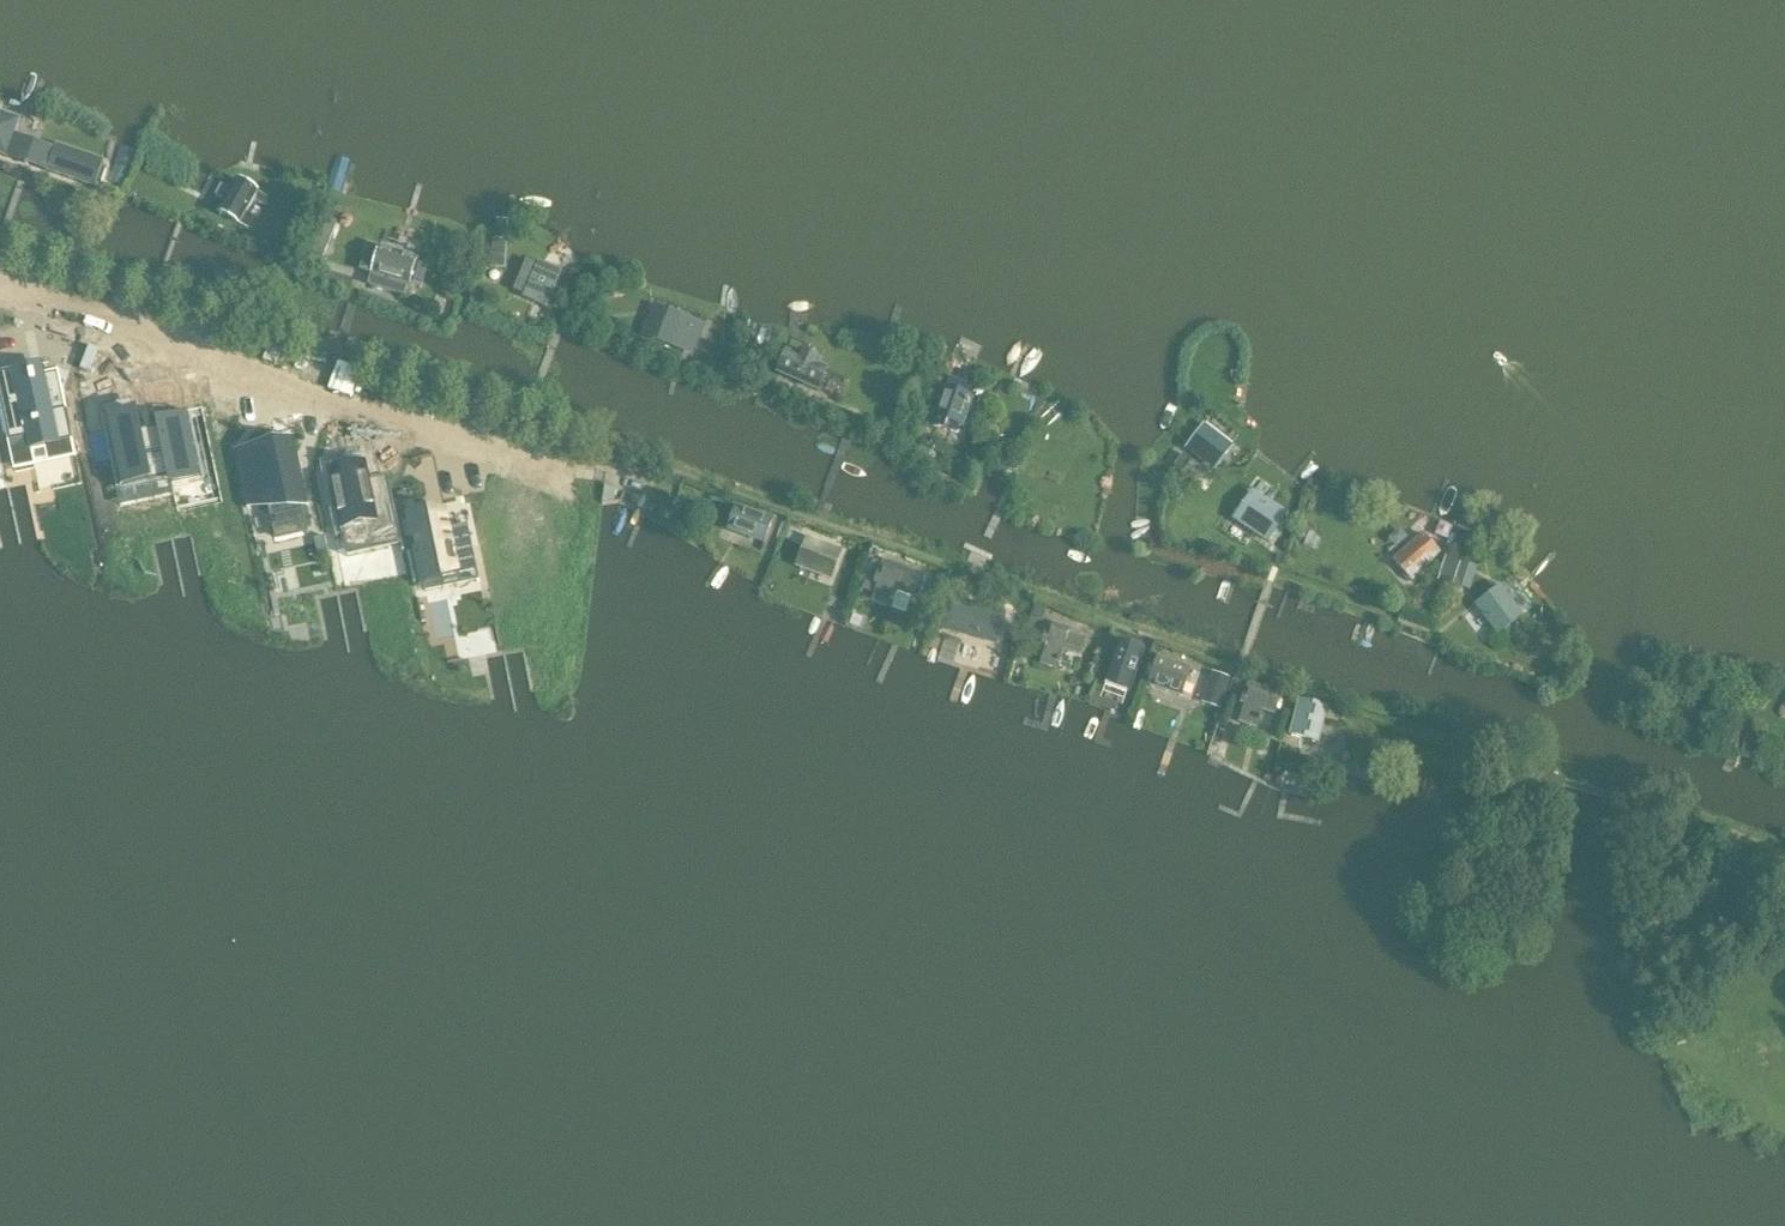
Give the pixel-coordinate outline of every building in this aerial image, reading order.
[(95,189),(98,182),(103,183),(107,170),(102,169),(105,162),(56,145),(55,149),(14,135),(19,121),(0,114),(0,155),(95,189)] [(222,186),(216,196),(225,201),(218,213),(240,225),(260,191),(237,179),(230,191),(222,186)] [(320,216),(305,254),(322,261),(337,223),(320,216)] [(496,240),(494,269),(506,269),(507,241),(496,240)] [(367,249),(360,271),(372,275),(368,286),(407,298),(411,286),(422,290),(429,267),(417,263),(419,259),(380,247),(378,252),(367,249)] [(527,261),(514,292),(528,297),(527,298),(545,306),(559,275),(541,267),(527,261)] [(686,350),(695,327),(659,313),(650,336),(686,350)] [(270,341),(264,359),(277,364),(284,346),(270,341)] [(743,346),(739,362),(747,364),(751,348),(743,346)] [(787,355),(778,375),(818,392),(826,371),(818,368),(819,363),(801,355),(799,360),(787,355)] [(0,373),(0,399),(9,443),(29,439),(31,450),(57,444),(57,445),(73,441),(58,373),(35,378),(34,374),(32,375),(31,367),(26,368),(26,367),(0,373)] [(944,390),(931,427),(944,431),(947,421),(963,427),(972,400),(944,390)] [(107,433),(90,437),(96,465),(113,462),(118,484),(159,476),(149,427),(138,430),(134,411),(104,417),(107,433)] [(159,425),(149,427),(159,476),(170,473),(171,480),(201,473),(188,411),(158,418),(159,425)] [(1219,464),(1231,448),(1205,428),(1188,450),(1205,463),(1210,457),(1219,464)] [(1183,473),(1191,461),(1184,456),(1175,467),(1183,473)] [(272,467),(245,473),(252,508),(269,505),(278,546),(311,539),(305,511),(311,510),(300,461),(298,461),(297,458),(272,463),(272,467)] [(1192,462),(1183,474),(1195,483),(1204,471),(1192,462)] [(359,468),(321,478),(341,561),(385,550),(383,544),(396,541),(380,479),(362,483),(359,468)] [(216,483),(205,485),(208,500),(220,498),(216,483)] [(1269,543),(1286,517),(1253,494),(1235,520),(1269,543)] [(761,519),(736,510),(729,529),(765,543),(774,520),(762,516),(761,519)] [(436,524),(413,529),(421,562),(413,564),(420,591),(427,590),(428,591),(448,587),(446,580),(481,572),(477,553),(474,554),(470,538),(453,542),(449,525),(440,528),(438,522),(435,522),(436,524)] [(1411,580),(1439,554),(1423,536),(1395,561),(1411,580)] [(314,540),(318,558),(329,555),(325,538),(314,540)] [(808,540),(799,562),(813,568),(811,573),(830,580),(841,552),(808,540)] [(1461,561),(1446,556),(1438,582),(1454,587),(1461,561)] [(866,566),(857,590),(864,592),(867,584),(877,587),(872,602),(889,608),(896,588),(914,594),(919,579),(906,574),(907,573),(887,565),(886,567),(875,563),(873,569),(866,566)] [(1469,590),(1477,568),(1462,563),(1455,585),(1469,590)] [(1499,634),(1521,617),(1500,590),(1478,607),(1499,634)] [(997,646),(1007,615),(956,599),(946,630),(997,646)] [(1020,612),(1029,615),(1034,603),(1025,599),(1020,612)] [(1043,623),(1048,608),(1036,604),(1031,619),(1043,623)] [(1081,655),(1086,641),(1048,629),(1044,643),(1048,644),(1041,663),(1058,669),(1065,650),(1081,655)] [(1118,643),(1103,685),(1127,693),(1141,651),(1118,643)] [(1158,659),(1149,685),(1182,696),(1191,670),(1158,659)] [(1215,676),(1210,692),(1226,698),(1232,682),(1215,676)] [(1274,717),(1281,697),(1252,687),(1246,703),(1242,701),(1240,707),(1245,708),(1239,723),(1256,729),(1262,713),(1274,717)] [(1318,743),(1327,711),(1300,703),(1292,736),(1318,743)]
